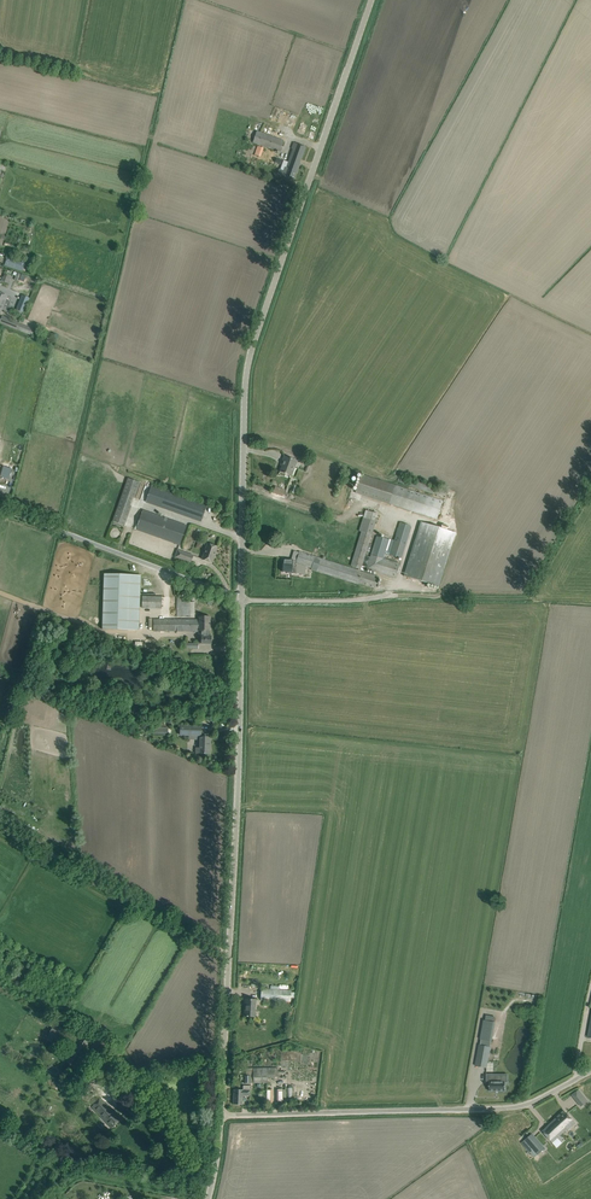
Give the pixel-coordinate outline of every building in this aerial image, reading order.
[(253,143),(264,147),(280,152),(284,141),(257,132),(253,143)] [(279,169),(277,175),(294,181),(297,172),(298,172),(301,163),(299,163),(301,159),(302,160),(306,147),(294,143),(292,149),(293,149),(287,168),(285,167),(284,171),(279,169)] [(254,155),(260,157),(264,148),(257,146),(254,155)] [(7,258),(5,265),(22,271),(25,262),(22,261),(21,263),(7,258)] [(2,277),(0,280),(1,281),(8,283),(9,279),(11,280),(12,277),(4,274),(3,277),(2,277)] [(3,300),(5,295),(0,293),(0,305),(8,308),(10,302),(3,300)] [(22,295),(16,310),(24,313),(30,298),(22,295)] [(0,321),(0,322),(32,335),(34,330),(29,328),(28,329),(18,325),(19,324),(19,323),(18,324),(11,321),(11,320),(2,316),(0,321)] [(282,466),(280,472),(290,475),(292,476),(292,475),(295,468),(297,461),(288,457),(286,462),(284,461),(282,466)] [(317,460),(314,467),(328,471),(330,465),(317,460)] [(3,468),(1,475),(9,477),(11,470),(11,469),(4,467),(3,468)] [(443,501),(385,482),(362,475),(356,493),(437,520),(443,501)] [(446,492),(401,476),(400,476),(398,482),(399,482),(444,497),(446,492)] [(128,478),(112,521),(124,525),(131,506),(130,505),(133,497),(134,498),(140,482),(128,478)] [(285,490),(286,486),(279,483),(278,487),(277,487),(276,487),(276,486),(275,486),(273,493),(283,496),(285,490)] [(201,521),(207,506),(152,486),(146,501),(201,521)] [(143,510),(136,529),(179,545),(186,525),(143,510)] [(283,561),(283,572),(287,572),(287,573),(291,574),(296,574),(301,574),(301,565),(311,568),(312,568),(311,570),(316,571),(358,584),(359,583),(376,588),(379,577),(360,571),(362,566),(367,568),(366,569),(395,578),(399,564),(383,558),(385,553),(390,555),(401,559),(412,528),(400,524),(394,542),(389,540),(377,536),(370,557),(365,555),(372,534),(372,535),(376,521),(378,515),(366,511),(364,517),(359,531),(361,532),(351,566),(359,568),(358,570),(320,559),(315,557),(315,556),(314,556),(299,552),(297,560),(292,560),(283,559),(283,561)] [(420,523),(404,576),(439,587),(456,534),(420,523)] [(202,559),(212,563),(218,547),(208,543),(202,559)] [(175,557),(186,561),(191,563),(193,555),(178,550),(175,557)] [(139,630),(141,575),(104,574),(102,629),(139,630)] [(161,608),(162,597),(142,596),(142,608),(161,608)] [(194,617),(194,597),(178,597),(177,616),(194,617)] [(198,620),(154,619),(153,631),(198,631),(203,631),(203,636),(202,636),(202,644),(211,644),(211,636),(209,636),(209,631),(210,631),(210,616),(199,616),(198,620)] [(201,736),(201,726),(180,725),(180,735),(201,736)] [(196,753),(210,754),(211,737),(199,737),(198,748),(196,748),(196,753)] [(291,990),(261,989),(261,1000),(291,1001),(291,990)] [(248,1016),(254,1017),(255,1000),(246,999),(246,1010),(244,1010),(244,1011),(245,1011),(245,1016),(246,1016),(246,1017),(248,1017),(248,1016)] [(56,1045),(61,1037),(51,1031),(47,1039),(56,1045)] [(479,1045),(475,1066),(486,1068),(490,1047),(491,1041),(481,1039),(480,1039),(481,1039),(480,1045),(479,1045)] [(492,1045),(490,1060),(498,1061),(500,1046),(492,1045)] [(246,1076),(245,1076),(245,1083),(251,1083),(251,1082),(267,1082),(267,1077),(274,1077),(274,1068),(246,1068),(246,1076)] [(498,1080),(489,1080),(489,1082),(486,1082),(486,1091),(502,1091),(502,1082),(498,1082),(498,1080)] [(93,1087),(86,1083),(81,1092),(87,1096),(93,1087)] [(250,1087),(250,1086),(243,1086),(243,1090),(234,1089),(233,1104),(242,1105),(243,1095),(250,1096),(250,1087)] [(286,1102),(286,1089),(278,1089),(277,1102),(286,1102)] [(583,1095),(576,1101),(581,1106),(588,1101),(583,1095)] [(91,1107),(111,1128),(122,1119),(107,1103),(106,1104),(101,1098),(91,1107)] [(554,1120),(564,1132),(567,1129),(568,1130),(576,1123),(564,1110),(554,1120)] [(552,1142),(564,1132),(554,1120),(542,1131),(552,1142)] [(532,1134),(525,1140),(538,1155),(545,1149),(532,1134)]
